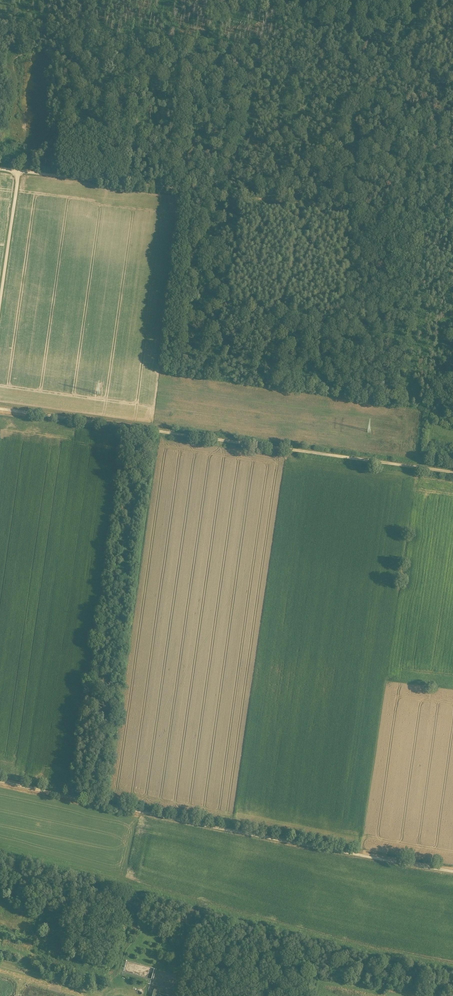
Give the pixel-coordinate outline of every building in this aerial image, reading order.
[(141,981),(152,984),(154,974),(140,972),(139,975),(142,975),(141,981)]
